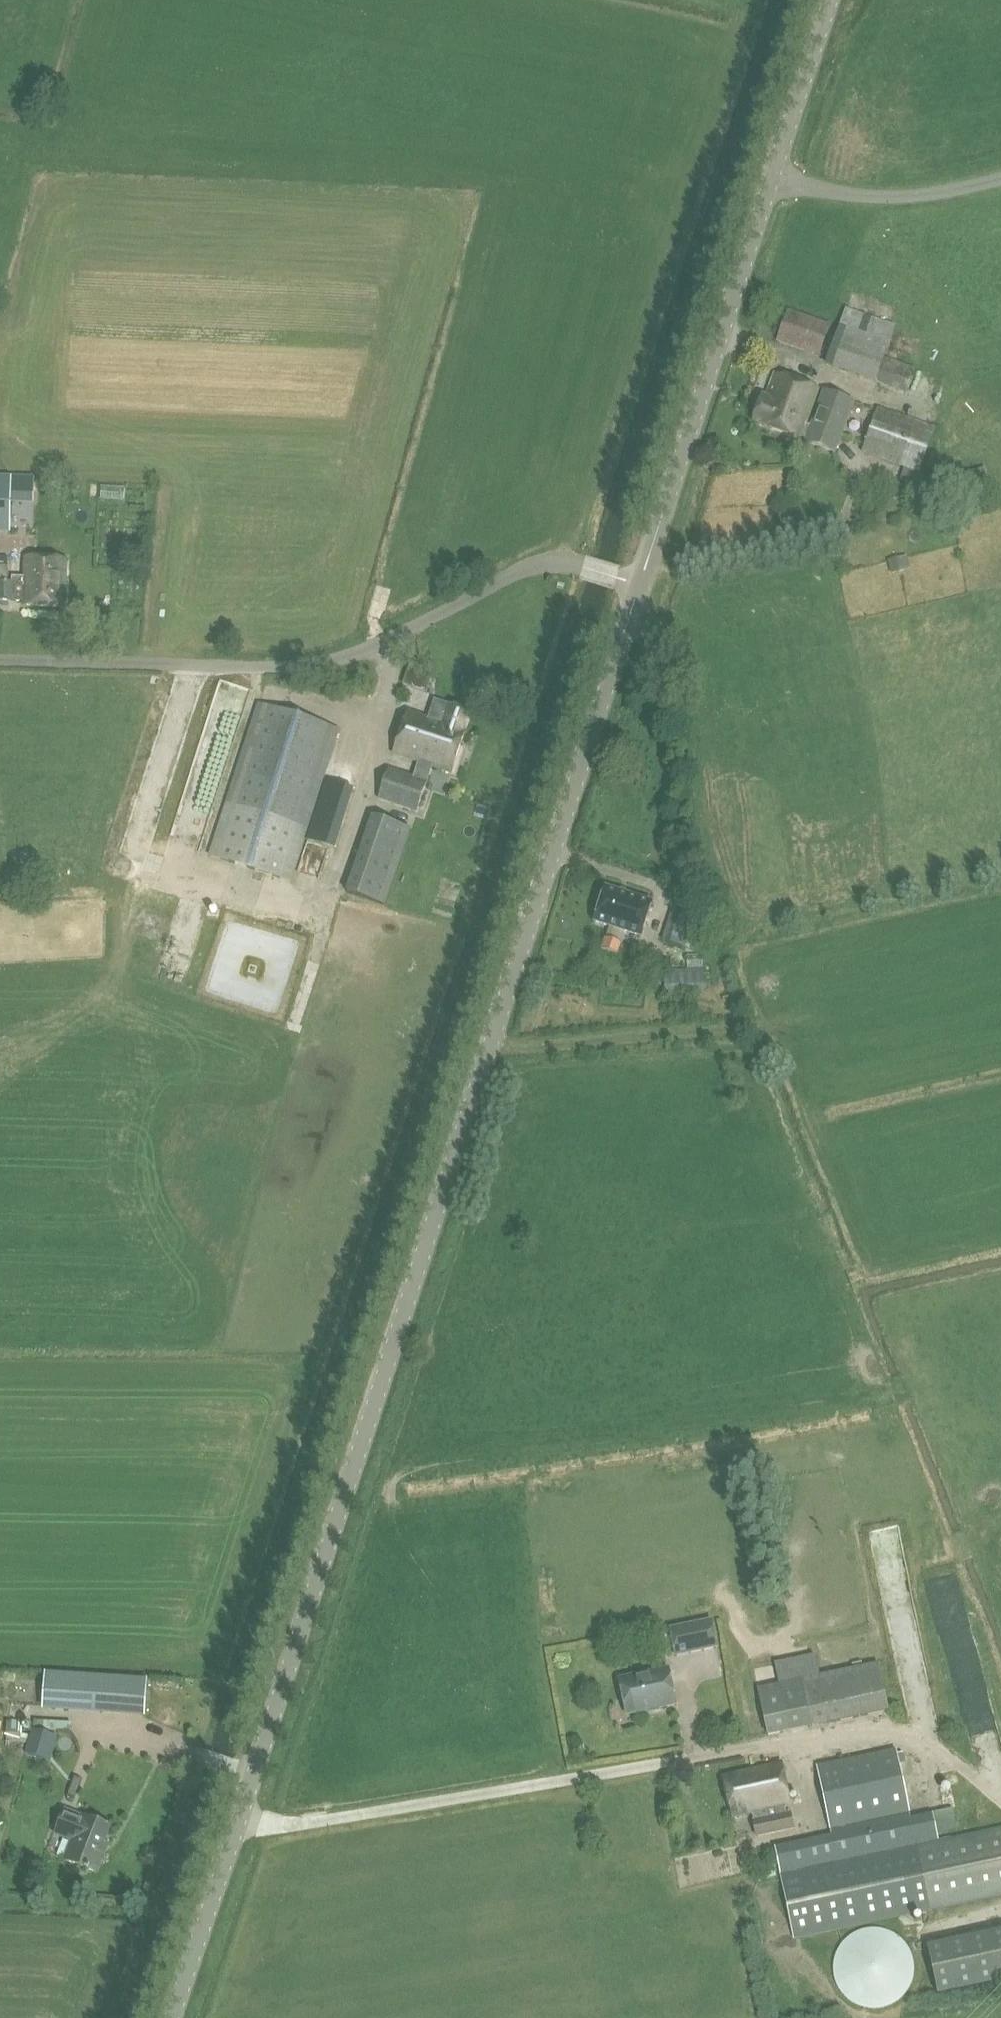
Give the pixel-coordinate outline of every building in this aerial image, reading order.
[(876,382),(885,356),(895,324),(845,306),(825,365),(875,382),(876,382)] [(820,354),(830,323),(787,308),(776,339),(820,354)] [(914,367),(885,356),(876,382),(906,392),(914,367)] [(802,435),(810,438),(813,425),(806,423),(818,389),(773,373),(765,396),(762,395),(753,420),(801,437),(802,435)] [(813,425),(810,438),(809,440),(837,450),(854,402),(825,391),(813,425)] [(877,405),(861,451),(919,471),(934,426),(877,405)] [(13,527),(15,477),(0,477),(0,527),(13,527)] [(908,568),(905,555),(888,560),(892,573),(908,568)] [(7,581),(8,565),(0,564),(0,599),(25,601),(24,603),(63,605),(65,558),(29,556),(29,575),(11,575),(11,581),(7,581)] [(377,800),(417,813),(431,764),(450,770),(470,711),(435,700),(429,717),(408,710),(394,752),(392,751),(377,800)] [(257,701),(208,855),(290,881),(339,728),(257,701)] [(227,785),(196,774),(180,819),(210,830),(227,785)] [(334,850),(353,789),(325,779),(306,840),(334,850)] [(348,893),(384,905),(410,829),(374,817),(348,893)] [(640,935),(651,901),(605,886),(594,920),(609,925),(625,930),(640,935)] [(688,947),(693,932),(696,922),(669,914),(661,938),(688,947)] [(605,937),(605,936),(601,948),(617,953),(620,941),(605,937)] [(665,990),(703,989),(703,969),(665,969),(665,990)] [(683,1626),(689,1652),(717,1646),(712,1621),(683,1626)] [(778,1682),(820,1673),(814,1653),(774,1661),(778,1682)] [(878,1661),(820,1673),(778,1682),(757,1687),(768,1735),(889,1710),(887,1702),(885,1694),(878,1661)] [(668,1668),(619,1679),(626,1714),(676,1704),(668,1668)] [(175,1694),(117,1674),(110,1698),(167,1717),(175,1694)] [(81,1722),(81,1712),(59,1712),(59,1722),(81,1722)] [(897,1752),(896,1747),(817,1764),(831,1834),(774,1846),(793,1939),(919,1912),(926,1911),(1000,1895),(1000,1826),(938,1840),(933,1815),(911,1819),(899,1762),(897,1752)] [(752,1812),(753,1819),(786,1812),(785,1805),(790,1804),(781,1763),(724,1775),(733,1816),(752,1812)] [(98,1852),(108,1825),(82,1815),(81,1817),(64,1810),(57,1828),(74,1835),(65,1860),(96,1871),(102,1854),(98,1852)] [(786,1812),(753,1819),(755,1836),(794,1828),(791,1811),(786,1812)] [(1000,1951),(1000,1921),(953,1926),(956,1956),(1000,1951)] [(835,1954),(835,1955),(835,1956),(834,1957),(834,1958),(834,1959),(833,1961),(833,1962),(833,1963),(833,1964),(833,1965),(833,1967),(833,1968),(833,1969),(833,1970),(833,1971),(833,1973),(834,1974),(834,1975),(834,1976),(834,1977),(835,1978),(835,1980),(835,1981),(836,1982),(836,1983),(837,1984),(837,1985),(838,1986),(838,1987),(839,1988),(840,1989),(840,1990),(841,1991),(842,1992),(843,1993),(843,1994),(844,1995),(845,1996),(846,1997),(847,1997),(848,1998),(849,1999),(850,2000),(851,2000),(852,2001),(853,2002),(854,2002),(855,2003),(856,2003),(857,2004),(858,2004),(859,2005),(860,2005),(861,2005),(862,2006),(864,2006),(865,2006),(866,2007),(867,2007),(868,2007),(870,2007),(871,2007),(872,2007),(873,2007),(874,2007),(876,2007),(877,2007),(878,2007),(879,2007),(880,2007),(881,2006),(883,2006),(884,2006),(885,2006),(886,2005),(887,2005),(888,2004),(889,2004),(891,2003),(892,2003),(893,2002),(894,2002),(895,2001),(896,2000),(897,2000),(898,1999),(899,1998),(900,1997),(901,1996),(902,1995),(903,1994),(904,1993),(905,1992),(905,1991),(906,1990),(907,1989),(907,1988),(908,1987),(909,1986),(909,1985),(910,1984),(910,1983),(911,1982),(911,1981),(911,1980),(912,1979),(912,1977),(912,1976),(913,1975),(913,1974),(913,1973),(913,1972),(913,1970),(913,1969),(913,1968),(913,1967),(913,1966),(913,1965),(913,1963),(913,1962),(913,1961),(913,1960),(913,1959),(912,1958),(912,1956),(912,1955),(911,1954),(911,1953),(910,1952),(910,1951),(909,1950),(909,1949),(908,1947),(908,1946),(907,1945),(907,1944),(906,1943),(905,1942),(904,1942),(904,1941),(903,1940),(902,1939),(901,1938),(900,1937),(899,1936),(898,1936),(897,1935),(897,1934),(896,1934),(894,1933),(893,1932),(892,1932),(891,1931),(890,1931),(889,1930),(888,1930),(887,1929),(886,1929),(885,1928),(884,1928),(882,1928),(881,1928),(880,1927),(879,1927),(878,1927),(876,1927),(875,1927),(874,1927),(873,1927),(872,1927),(870,1927),(869,1927),(868,1927),(867,1927),(866,1927),(864,1928),(863,1928),(862,1928),(861,1929),(860,1929),(859,1929),(858,1930),(857,1930),(855,1931),(854,1931),(853,1932),(852,1933),(851,1933),(850,1934),(849,1935),(848,1935),(847,1936),(847,1937),(846,1938),(845,1939),(844,1939),(843,1940),(842,1941),(842,1942),(841,1943),(840,1944),(839,1945),(839,1946),(838,1947),(838,1948),(837,1949),(837,1950),(836,1951),(836,1953),(835,1954)] [(940,1987),(1000,1972),(1000,1950),(934,1967),(940,1987)]
